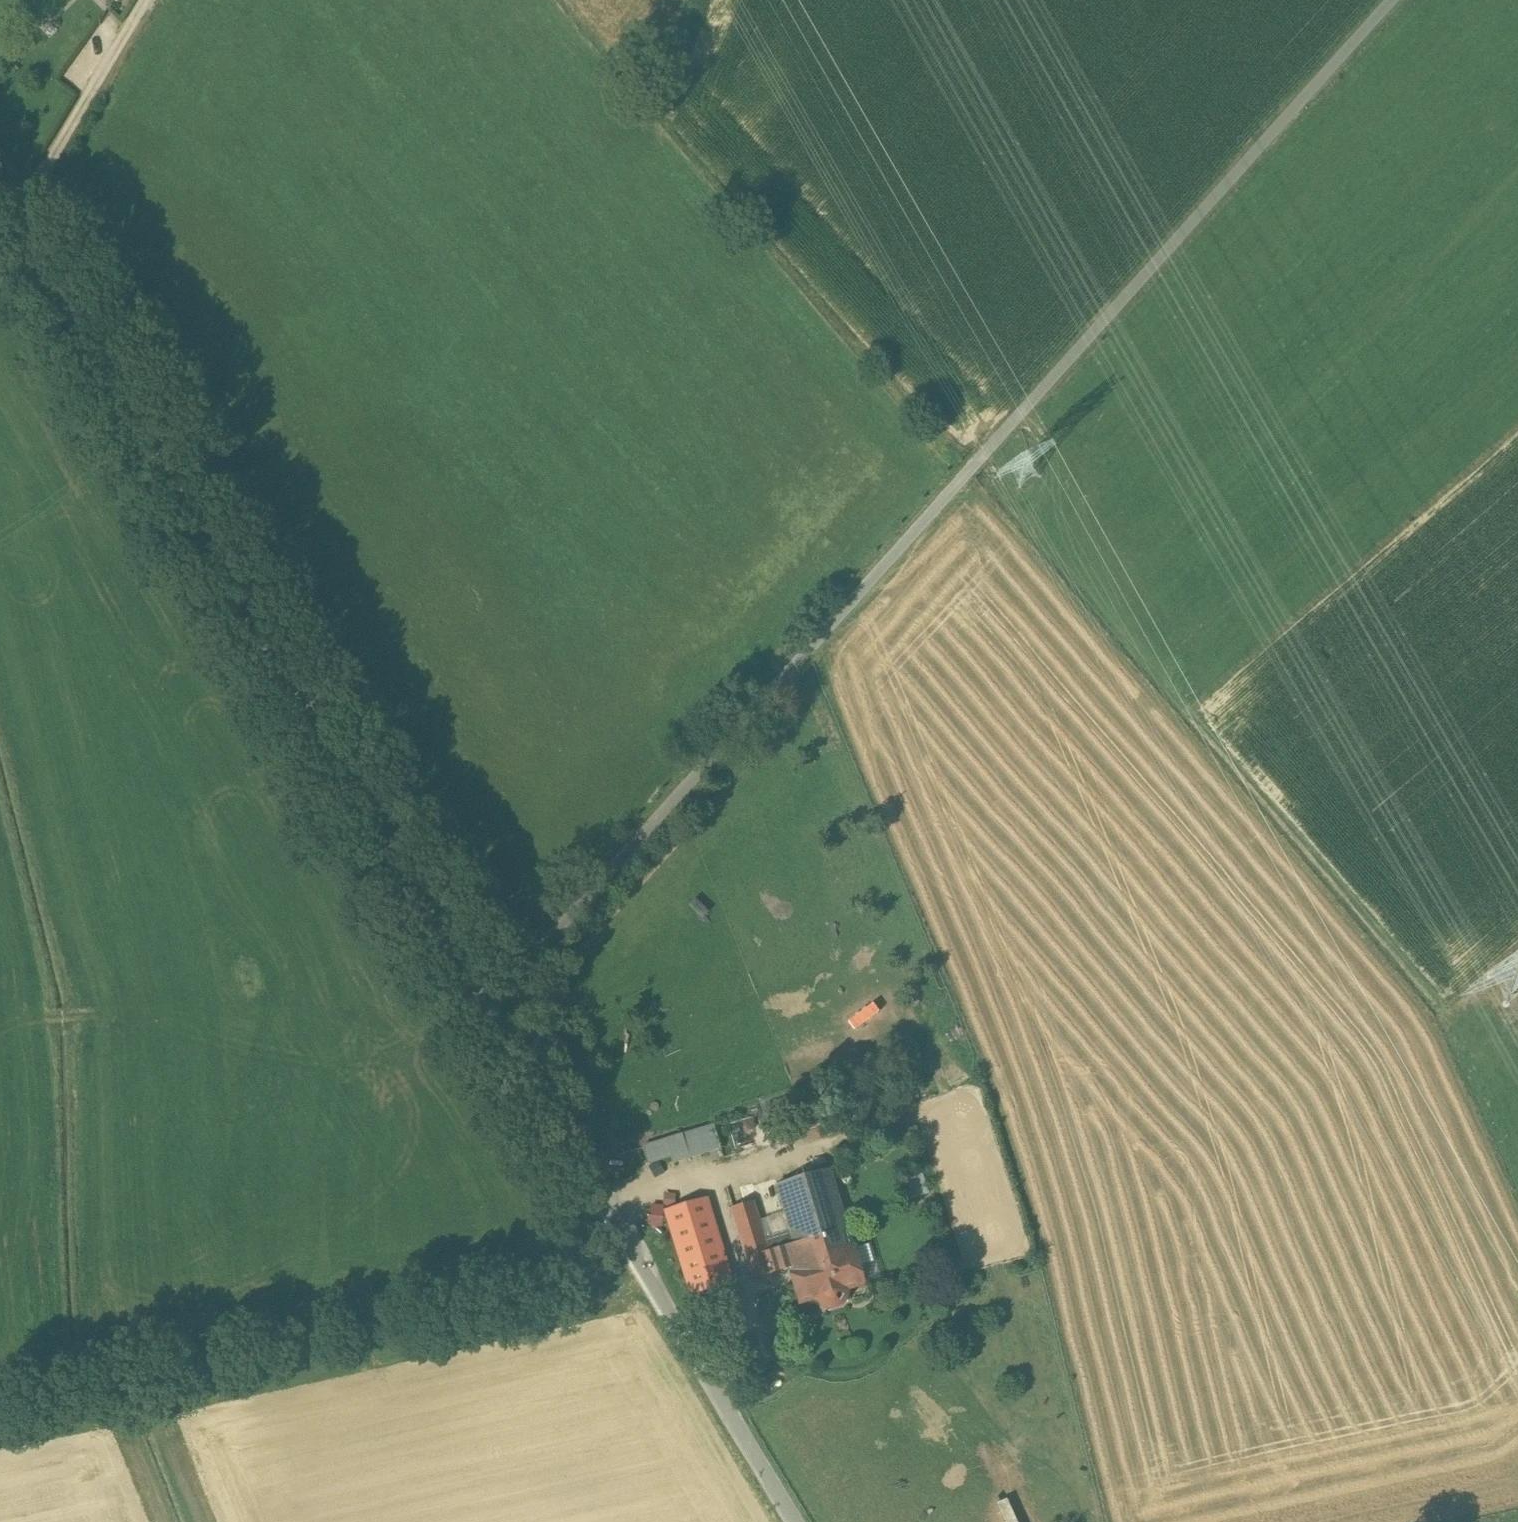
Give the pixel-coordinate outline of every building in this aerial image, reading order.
[(640,1143),(645,1166),(666,1159),(669,1167),(724,1152),(715,1122),(640,1143)] [(830,1174),(779,1190),(795,1243),(847,1226),(830,1174)] [(730,1281),(708,1202),(669,1212),(692,1292),(730,1281)] [(755,1206),(734,1213),(757,1286),(778,1280),(768,1246),(755,1206)] [(795,1243),(789,1245),(788,1240),(768,1246),(778,1280),(792,1275),(801,1304),(821,1298),(824,1303),(828,1307),(833,1308),(839,1308),(844,1305),(847,1301),(849,1295),(848,1290),(865,1285),(847,1226),(795,1243)]
